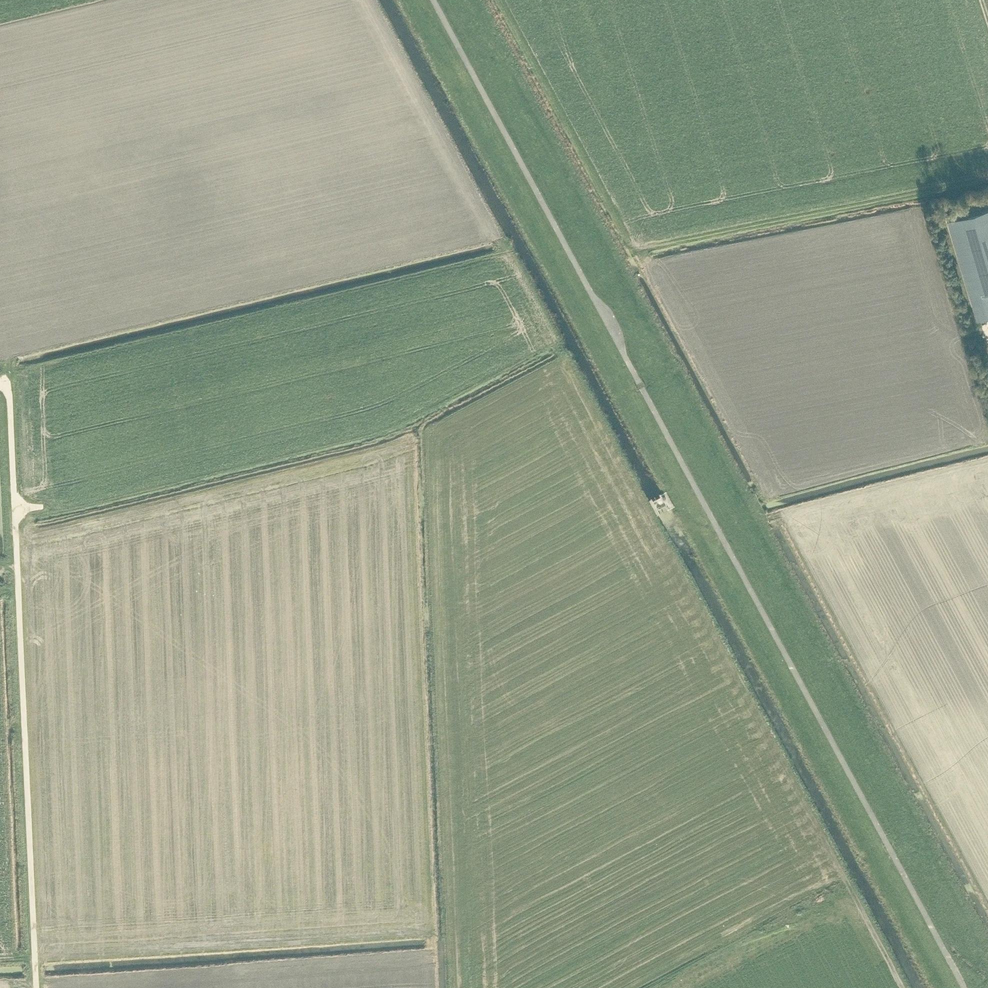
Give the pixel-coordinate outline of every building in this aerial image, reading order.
[(945,220),(976,320),(987,316),(987,206),(945,220)]
